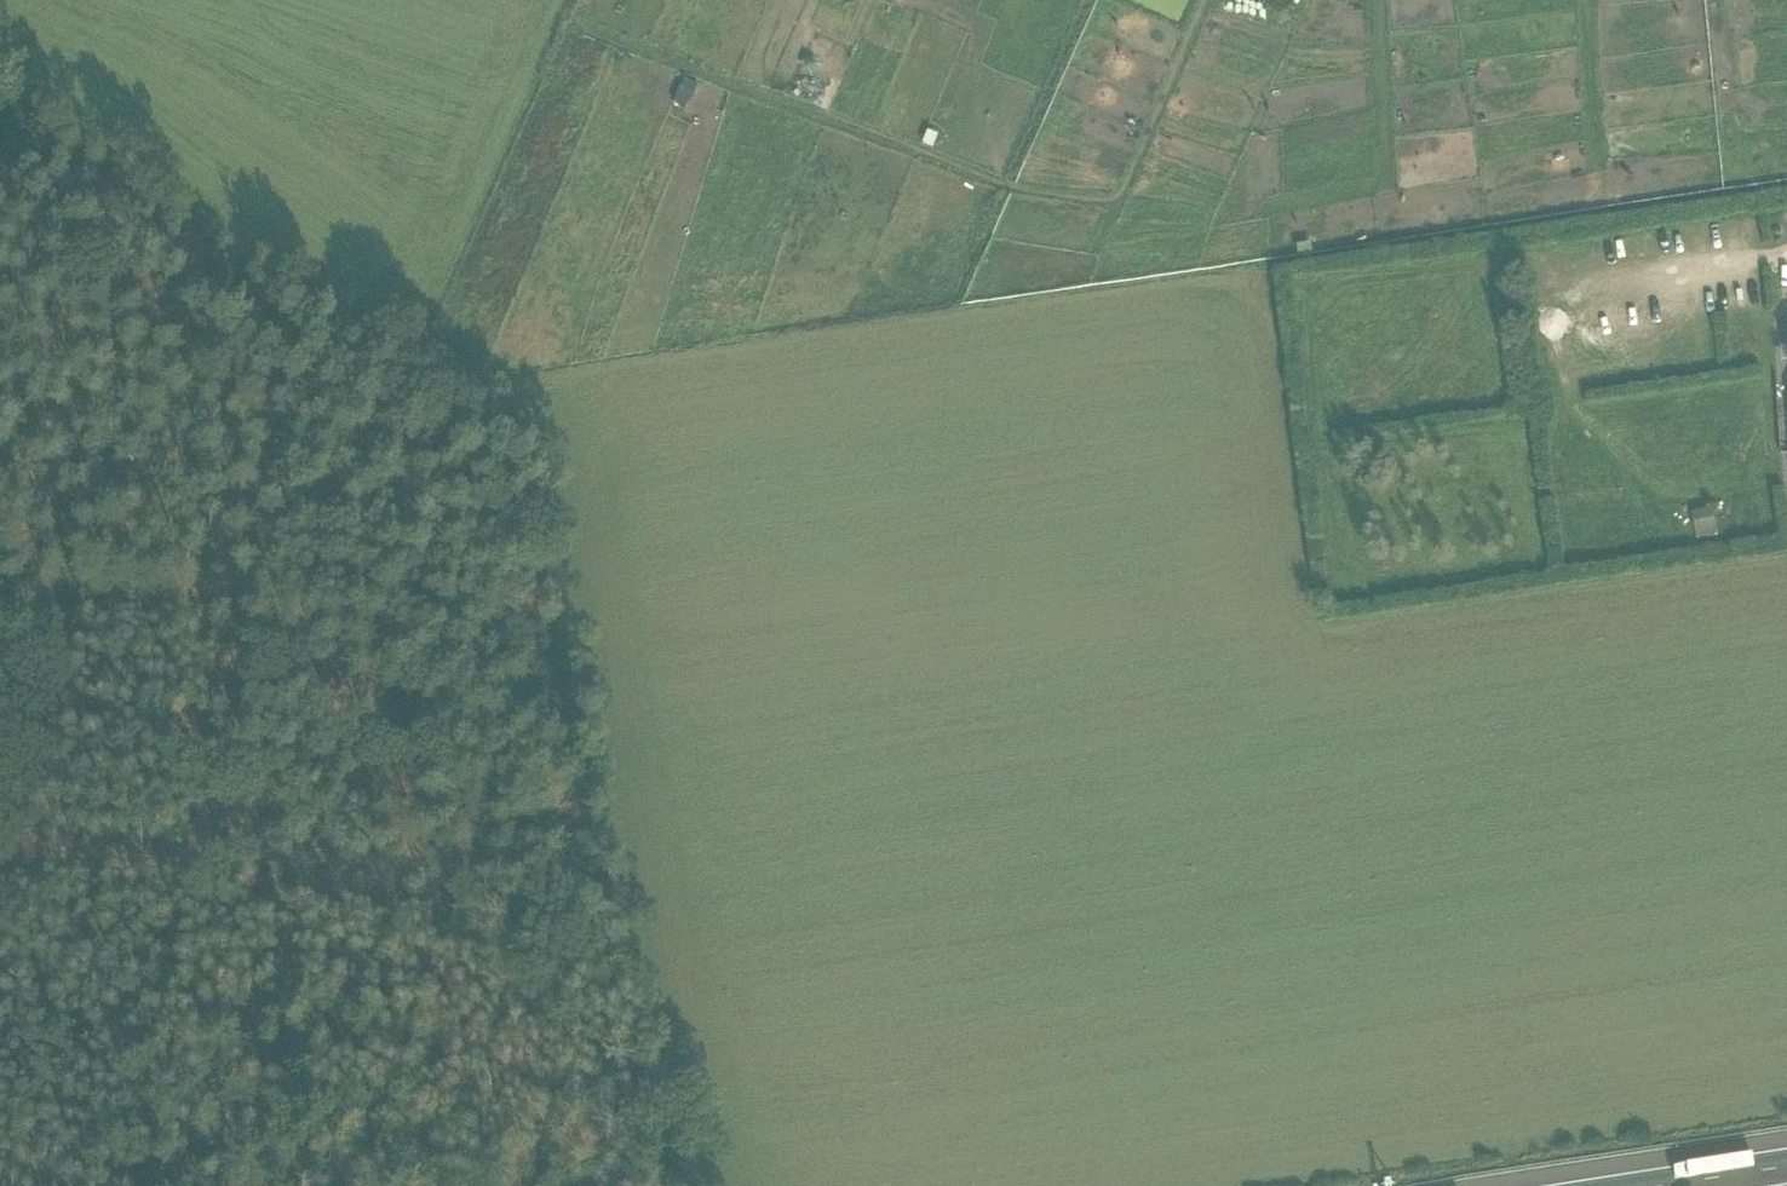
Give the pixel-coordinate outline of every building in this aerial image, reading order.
[(1698,537),(1720,535),(1716,506),(1695,508),(1698,537)]
